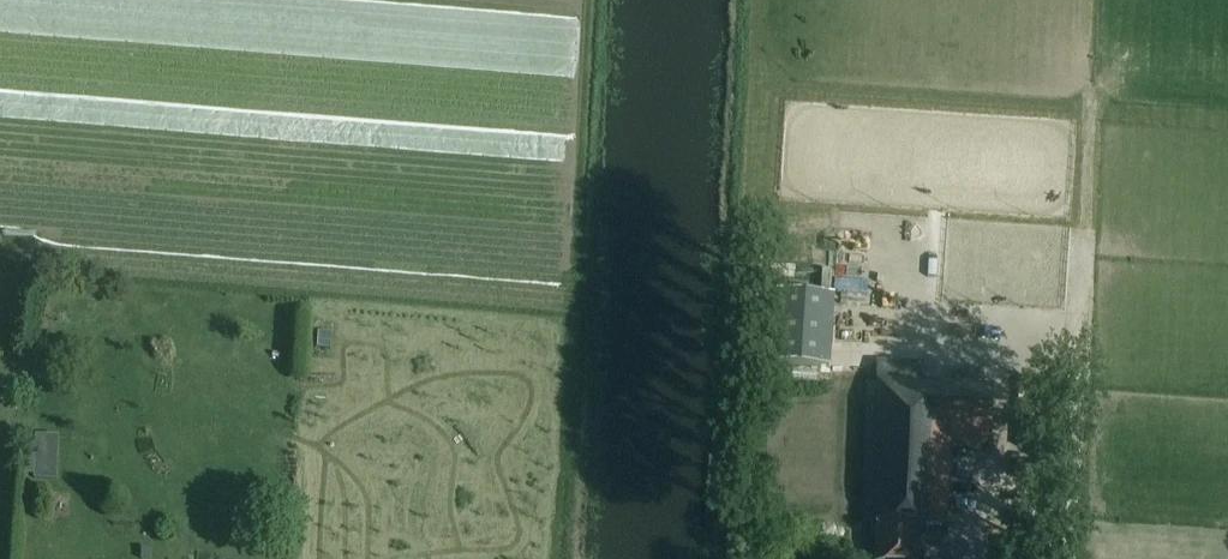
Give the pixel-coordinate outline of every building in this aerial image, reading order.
[(773,290),(769,362),(830,366),(834,294),(773,290)] [(332,331),(318,329),(317,346),(330,347),(332,331)] [(868,384),(862,523),(877,524),(876,558),(920,558),(922,525),(947,526),(950,442),(992,443),(994,386),(979,386),(979,369),(965,368),(964,385),(923,384),(924,362),(877,360),(876,384),(868,384)] [(22,449),(21,473),(33,473),(33,477),(57,478),(58,434),(35,434),(34,449),(22,449)] [(141,546),(140,558),(150,558),(150,547),(141,546)]
